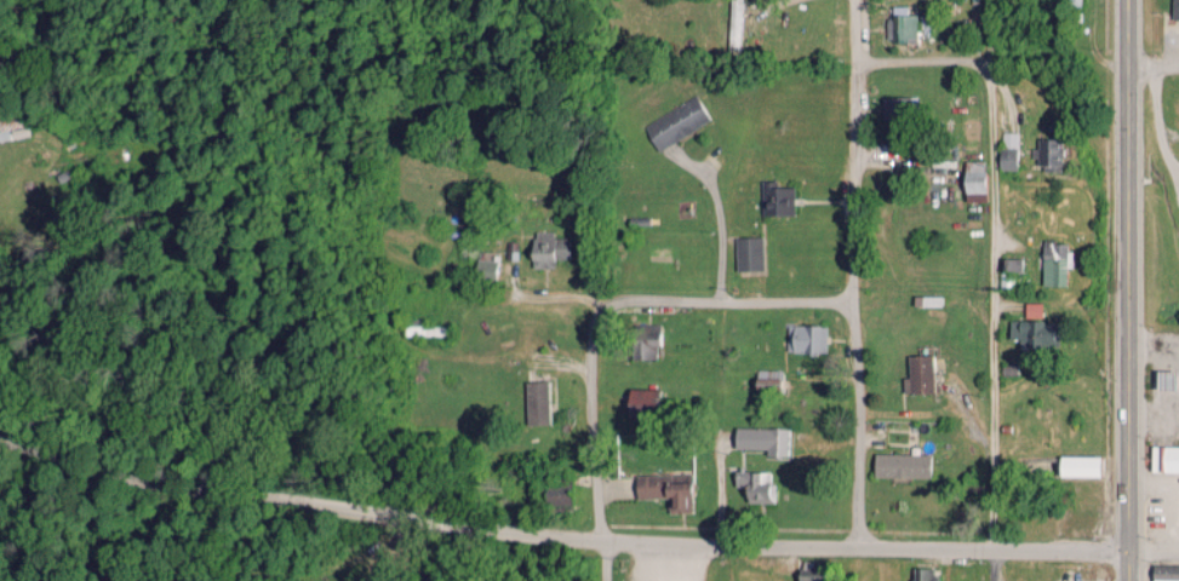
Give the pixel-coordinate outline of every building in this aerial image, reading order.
[(1170,19),(1178,19),(1178,0),(1170,0),(1170,19)] [(915,14),(904,14),(904,7),(892,7),(891,17),(886,17),(884,39),(914,40),(915,14)] [(641,122),(654,149),(709,122),(697,95),(641,122)] [(13,139),(13,133),(9,133),(9,125),(0,125),(0,140),(13,139)] [(998,168),(1015,169),(1017,135),(1003,134),(1003,148),(999,148),(998,168)] [(1032,139),(1032,159),(1038,159),(1038,171),(1060,170),(1059,138),(1032,139)] [(984,201),(983,160),(962,161),(963,202),(984,201)] [(792,215),(792,186),(774,187),(774,181),(760,181),(760,215),(792,215)] [(553,231),(531,231),(532,268),(555,267),(554,259),(572,258),(572,237),(553,237),(553,231)] [(733,237),(734,270),(762,270),(761,236),(733,237)] [(1069,267),(1069,242),(1041,241),(1040,285),(1065,285),(1065,267),(1069,267)] [(1019,272),(1019,258),(1000,258),(1000,271),(1019,272)] [(474,280),(494,280),(494,260),(474,259),(474,280)] [(1041,302),(1023,303),(1024,316),(1041,316),(1041,302)] [(1018,347),(1052,348),(1052,320),(1009,319),(1008,338),(1019,338),(1018,347)] [(656,359),(657,324),(631,323),(630,359),(656,359)] [(825,326),(786,325),(786,353),(824,353),(825,326)] [(901,377),(902,393),(932,392),(931,355),(906,355),(907,377),(901,377)] [(779,387),(780,370),(754,369),(753,386),(779,387)] [(1153,388),(1171,389),(1171,371),(1153,371),(1153,388)] [(524,425),(547,424),(546,380),(522,381),(524,425)] [(655,389),(625,388),(624,414),(654,416),(655,389)] [(764,456),(787,456),(787,428),(733,427),(733,448),(765,449),(764,456)] [(1149,445),(1148,472),(1178,473),(1178,446),(1149,445)] [(871,476),(927,478),(928,455),(872,452),(871,476)] [(1097,477),(1098,456),(1057,455),(1056,476),(1097,477)] [(743,503),(774,502),(773,482),(769,483),(769,471),(732,472),(732,487),(743,486),(743,503)] [(573,481),(548,476),(542,502),(567,508),(573,481)] [(1150,564),(1150,580),(1176,580),(1178,580),(1178,564),(1150,564)] [(796,568),(796,580),(821,580),(821,569),(796,568)] [(934,568),(911,568),(911,580),(934,580),(934,568)]
